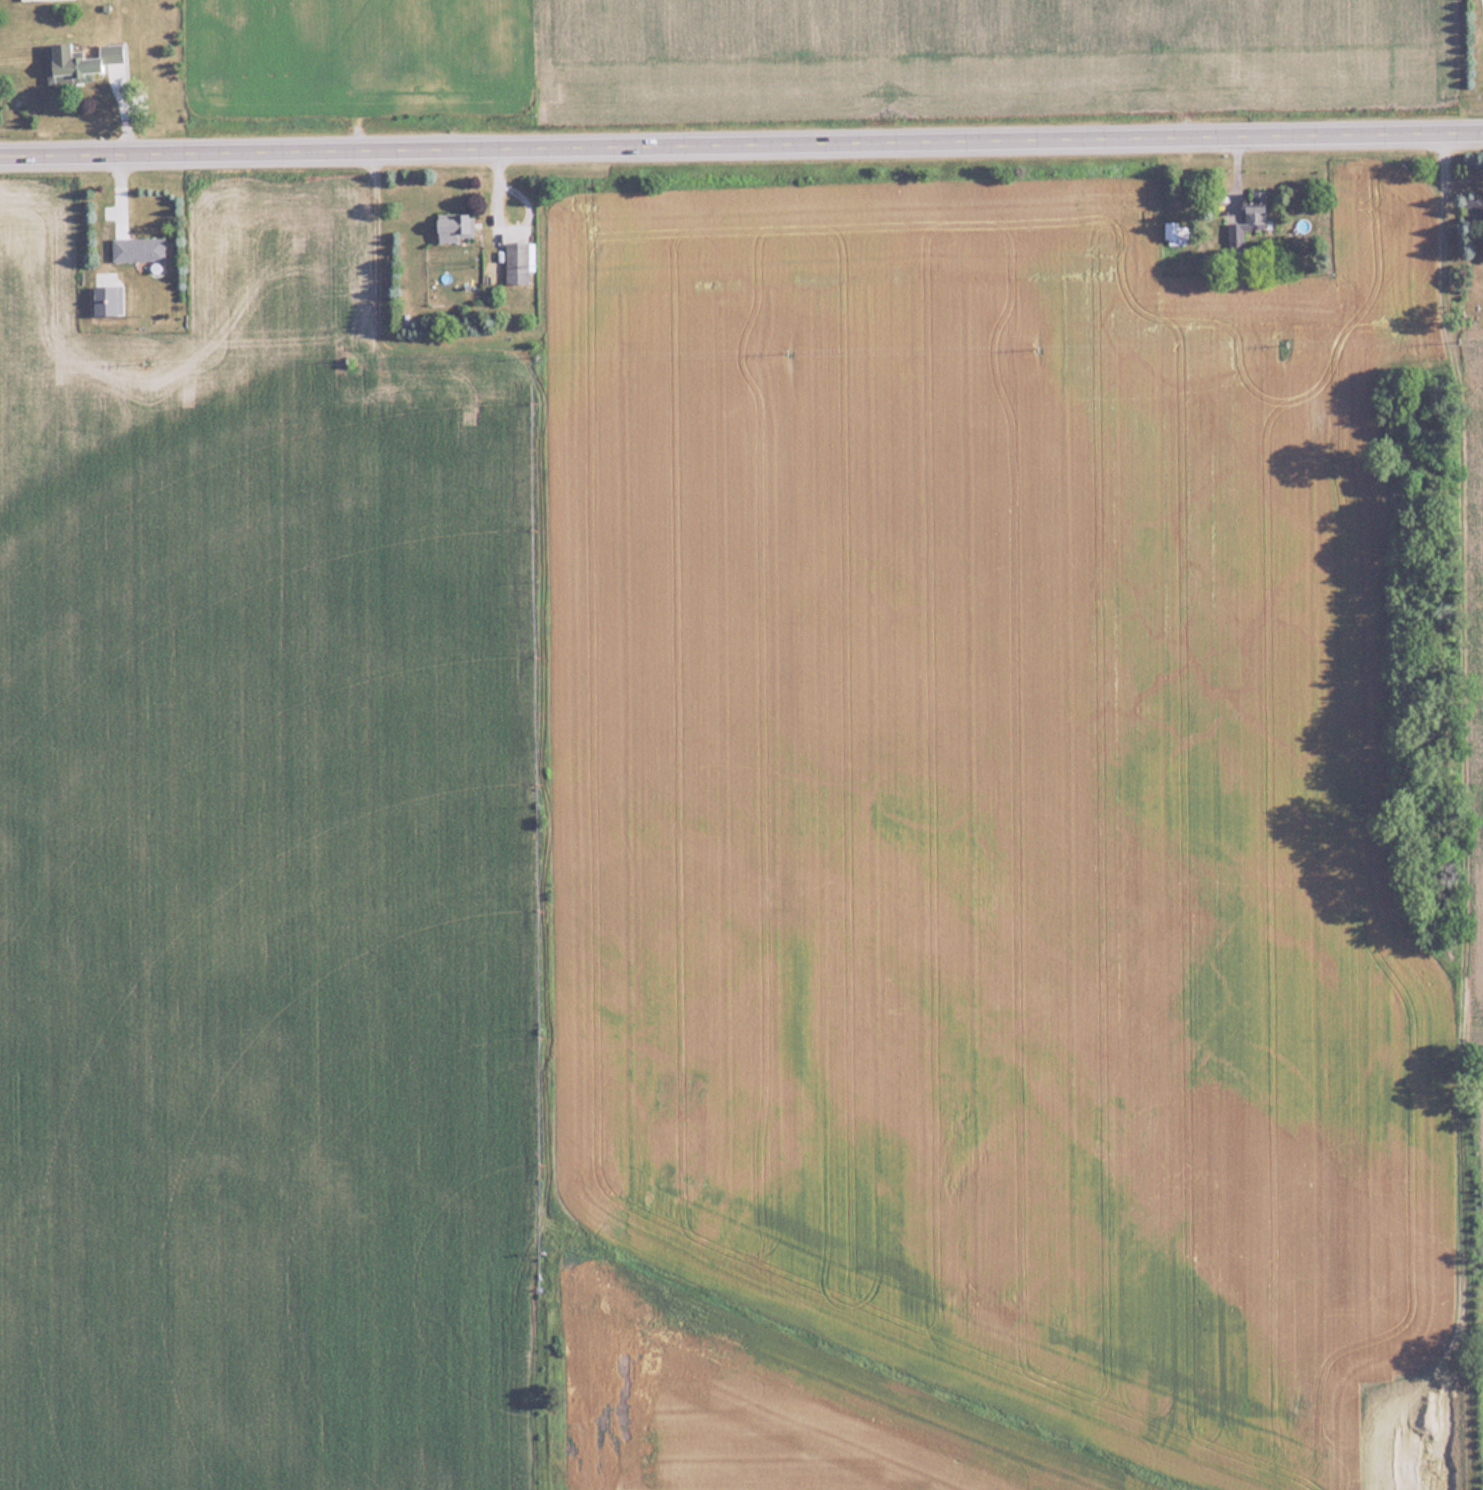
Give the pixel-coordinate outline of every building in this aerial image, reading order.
[(125,63),(124,42),(46,45),(47,83),(92,81),(92,65),(125,63)] [(1466,219),(1482,219),(1482,196),(1466,196),(1466,219)] [(1266,206),(1246,205),(1245,223),(1228,222),(1227,249),(1265,250),(1266,206)] [(474,239),(474,215),(438,215),(438,239),(474,239)] [(1166,223),(1166,242),(1194,242),(1194,223),(1166,223)] [(165,261),(165,237),(112,237),(112,261),(165,261)] [(505,283),(529,283),(529,242),(505,242),(505,283)]
